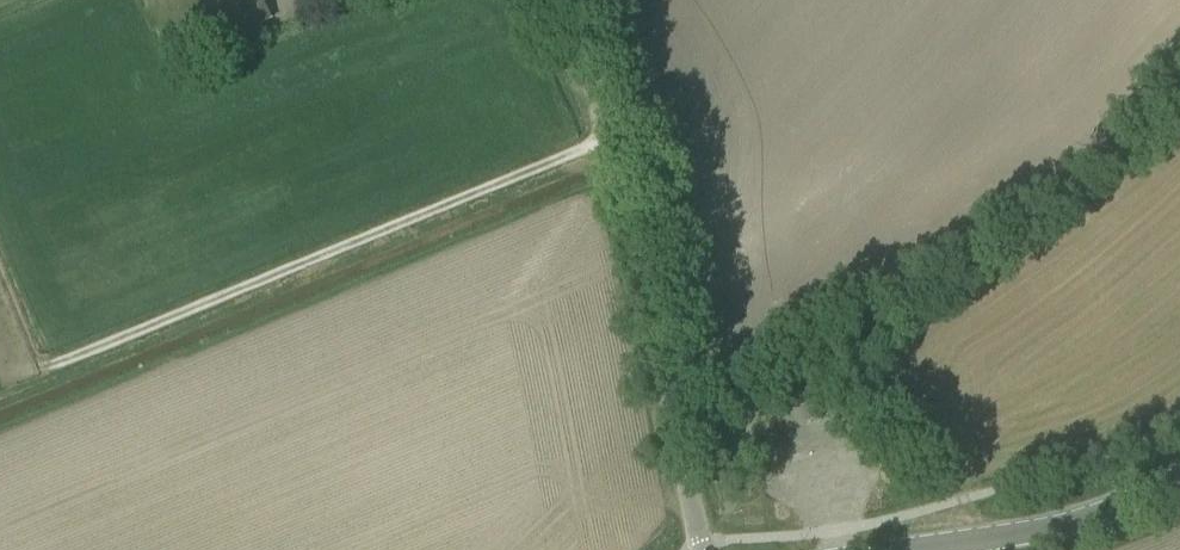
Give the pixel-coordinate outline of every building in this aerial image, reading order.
[(260,0),(222,0),(184,20),(203,55),(271,20),(260,0)] [(804,411),(807,424),(821,421),(818,408),(813,404),(807,406),(804,411)]
